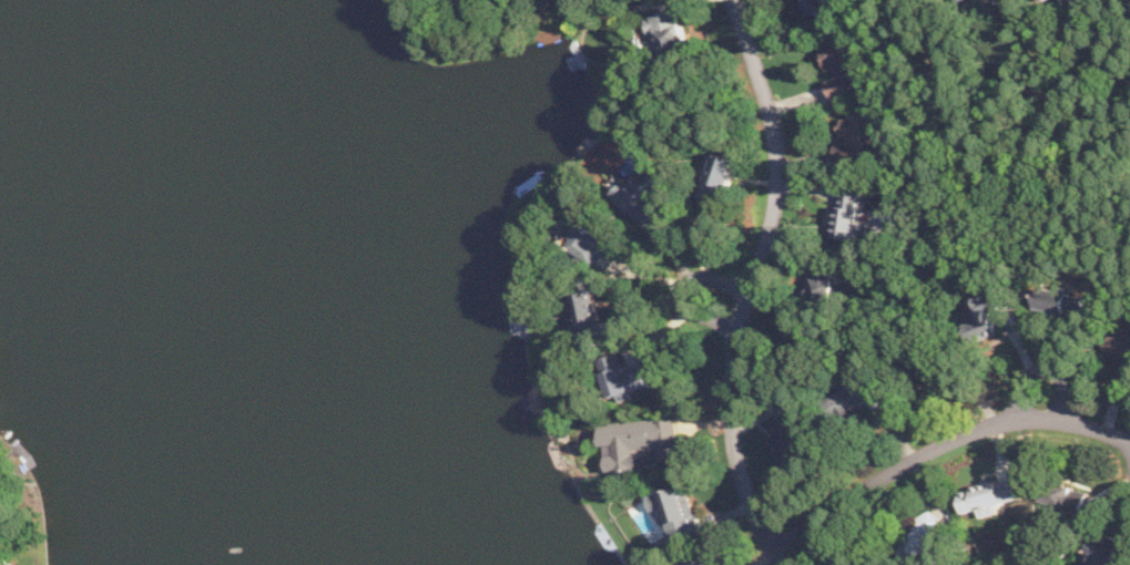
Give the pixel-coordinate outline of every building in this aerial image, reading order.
[(810,14),(834,10),(832,0),(807,0),(810,14)] [(668,58),(691,53),(681,7),(649,13),(656,51),(665,49),(668,58)] [(854,33),(818,43),(832,96),(868,88),(854,33)] [(837,138),(838,158),(879,157),(877,110),(844,111),(846,138),(837,138)] [(741,157),(717,150),(703,195),(726,203),(741,157)] [(651,226),(666,208),(656,201),(674,179),(651,158),(618,196),(651,226)] [(859,238),(867,189),(843,185),(835,234),(859,238)] [(563,245),(609,269),(617,254),(601,245),(613,222),(584,206),(563,245)] [(838,309),(843,287),(863,291),(867,271),(818,260),(808,302),(838,309)] [(1087,317),(1091,294),(1044,285),(1039,308),(1087,317)] [(999,332),(991,310),(1012,304),(1007,286),(968,298),(975,319),(965,322),(971,341),(999,332)] [(574,290),(580,335),(603,331),(598,287),(574,290)] [(1129,375),(1129,332),(1121,326),(1104,348),(1120,360),(1113,369),(1127,379),(1129,375)] [(613,399),(651,389),(643,360),(620,367),(618,357),(602,361),(613,399)] [(867,408),(872,417),(890,408),(874,372),(859,379),(856,372),(842,379),(847,389),(827,398),(838,421),(867,408)] [(775,415),(784,461),(810,456),(801,411),(775,415)] [(604,422),(608,479),(640,476),(638,449),(659,448),(660,459),(680,458),(678,418),(604,422)] [(965,510),(1020,500),(1016,475),(960,486),(965,510)] [(1089,491),(1049,477),(1042,499),(1082,512),(1089,491)] [(663,510),(671,542),(702,534),(689,483),(649,494),(653,512),(663,510)] [(914,563),(950,547),(934,507),(907,520),(915,538),(905,542),(914,563)] [(1092,535),(1093,564),(1129,563),(1129,535),(1092,535)] [(714,548),(681,564),(722,564),(714,548)]
